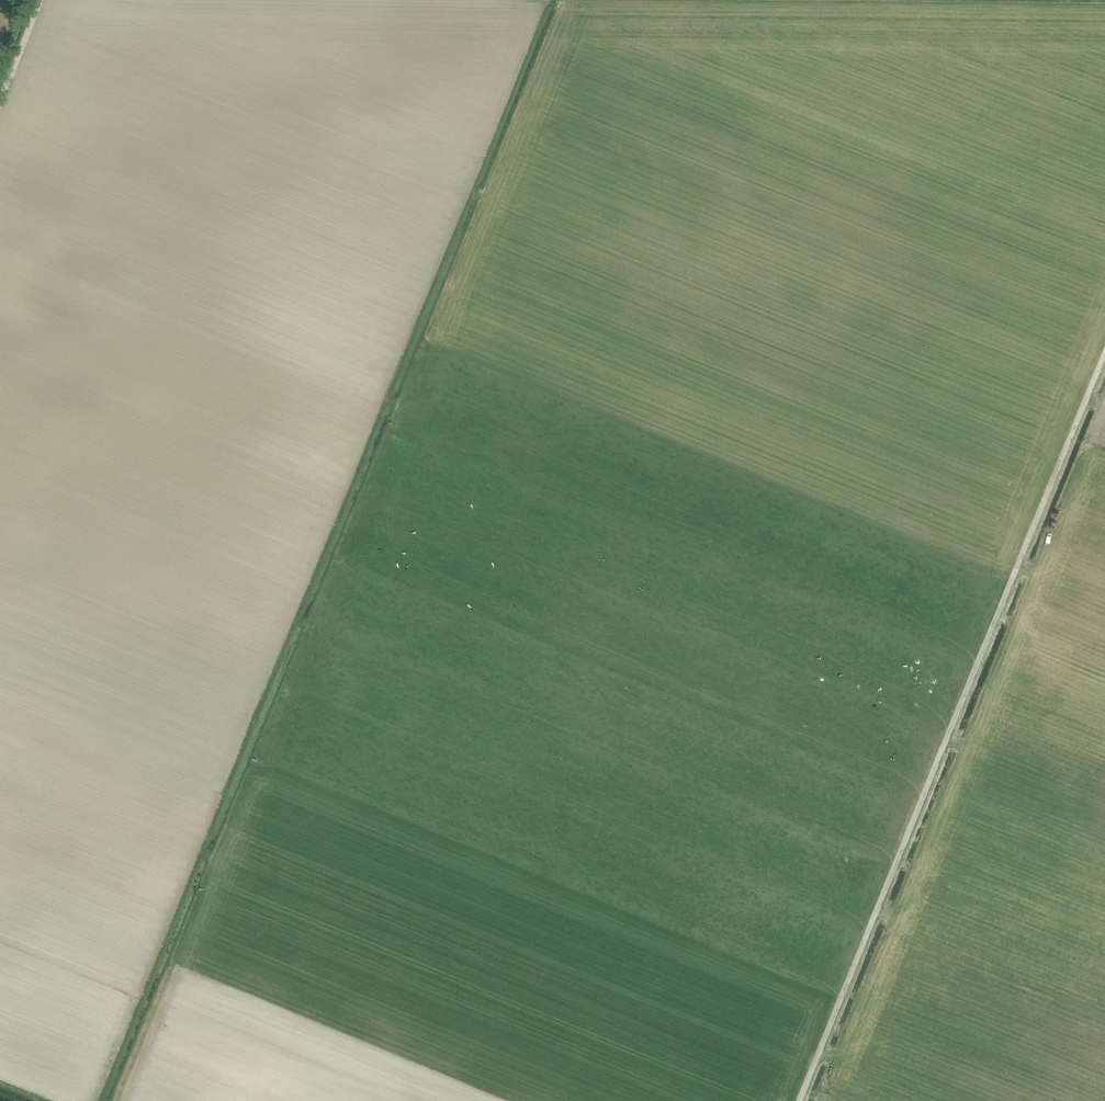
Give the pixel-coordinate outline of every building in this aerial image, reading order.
[(0,3),(0,34),(7,34),(8,4),(0,3)]
